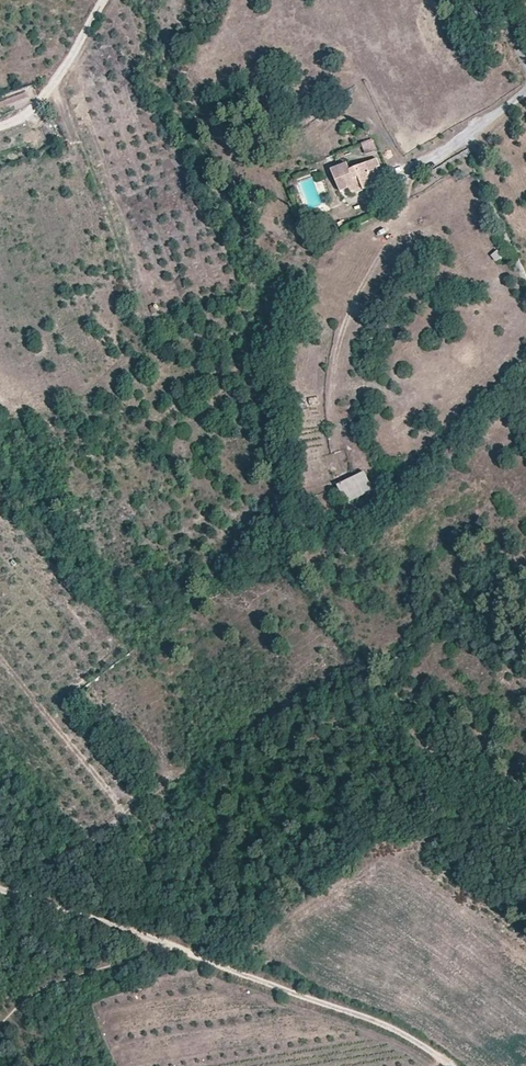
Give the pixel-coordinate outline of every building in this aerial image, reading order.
[(372,140),(361,144),(366,155),(377,151),(372,140)] [(347,163),(331,169),(340,192),(349,188),(351,195),(383,182),(377,168),(381,166),(377,159),(350,170),(347,163)] [(498,250),(491,256),(496,262),(503,257),(498,250)] [(345,505),(370,490),(361,475),(336,490),(345,505)]
